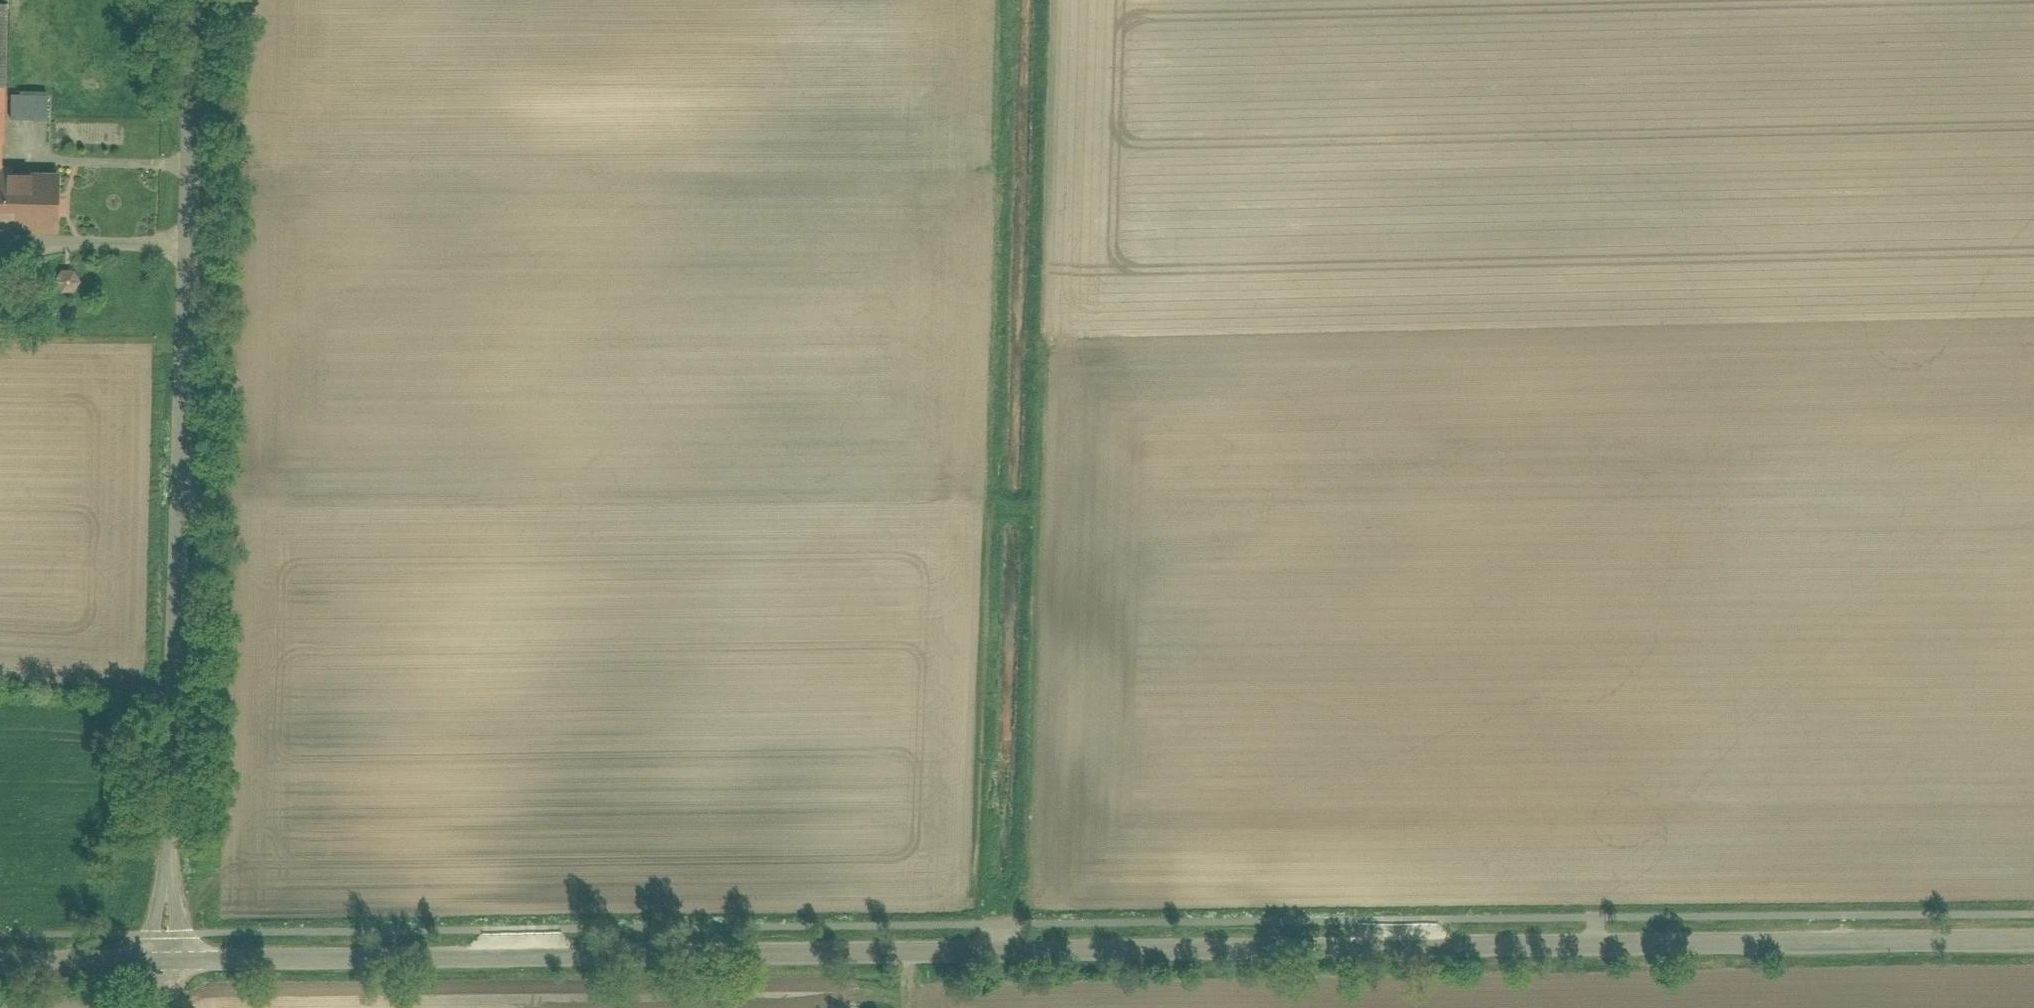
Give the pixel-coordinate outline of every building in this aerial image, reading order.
[(47,92),(11,92),(11,117),(47,116),(47,92)] [(54,229),(55,177),(0,176),(0,228),(54,229)]
